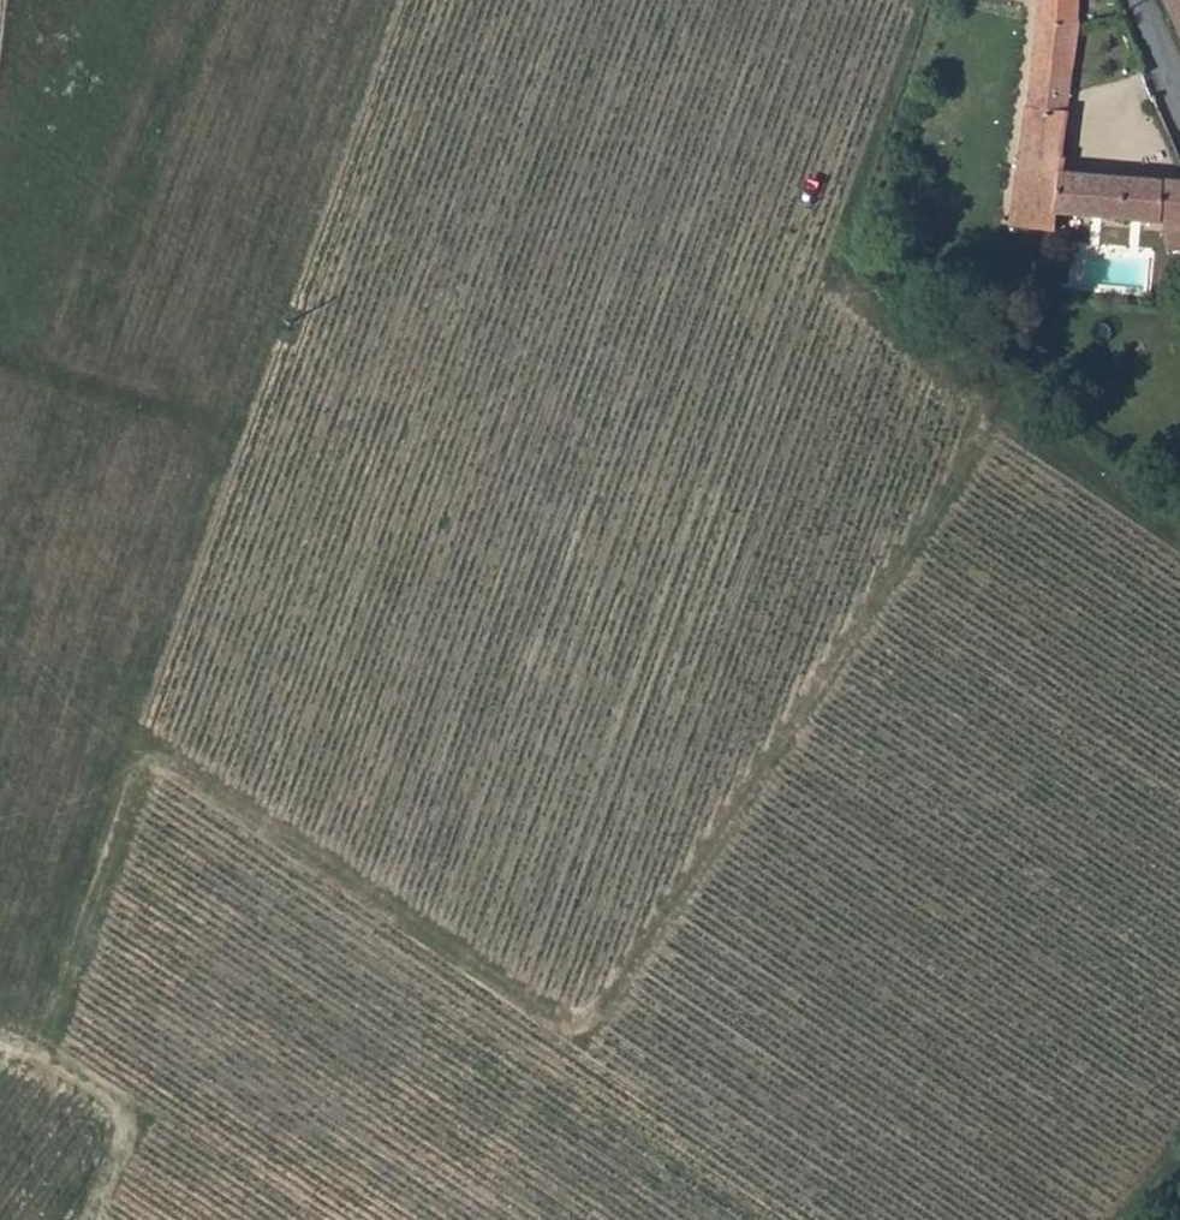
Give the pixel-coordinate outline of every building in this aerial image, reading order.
[(1036,16),(1075,19),(1076,0),(1036,0),(1036,16)] [(1179,33),(1179,0),(1166,0),(1179,33)] [(1009,223),(1057,229),(1059,210),(1158,220),(1164,255),(1179,253),(1179,180),(1155,178),(1059,167),(1075,19),(1036,16),(1009,223)]
